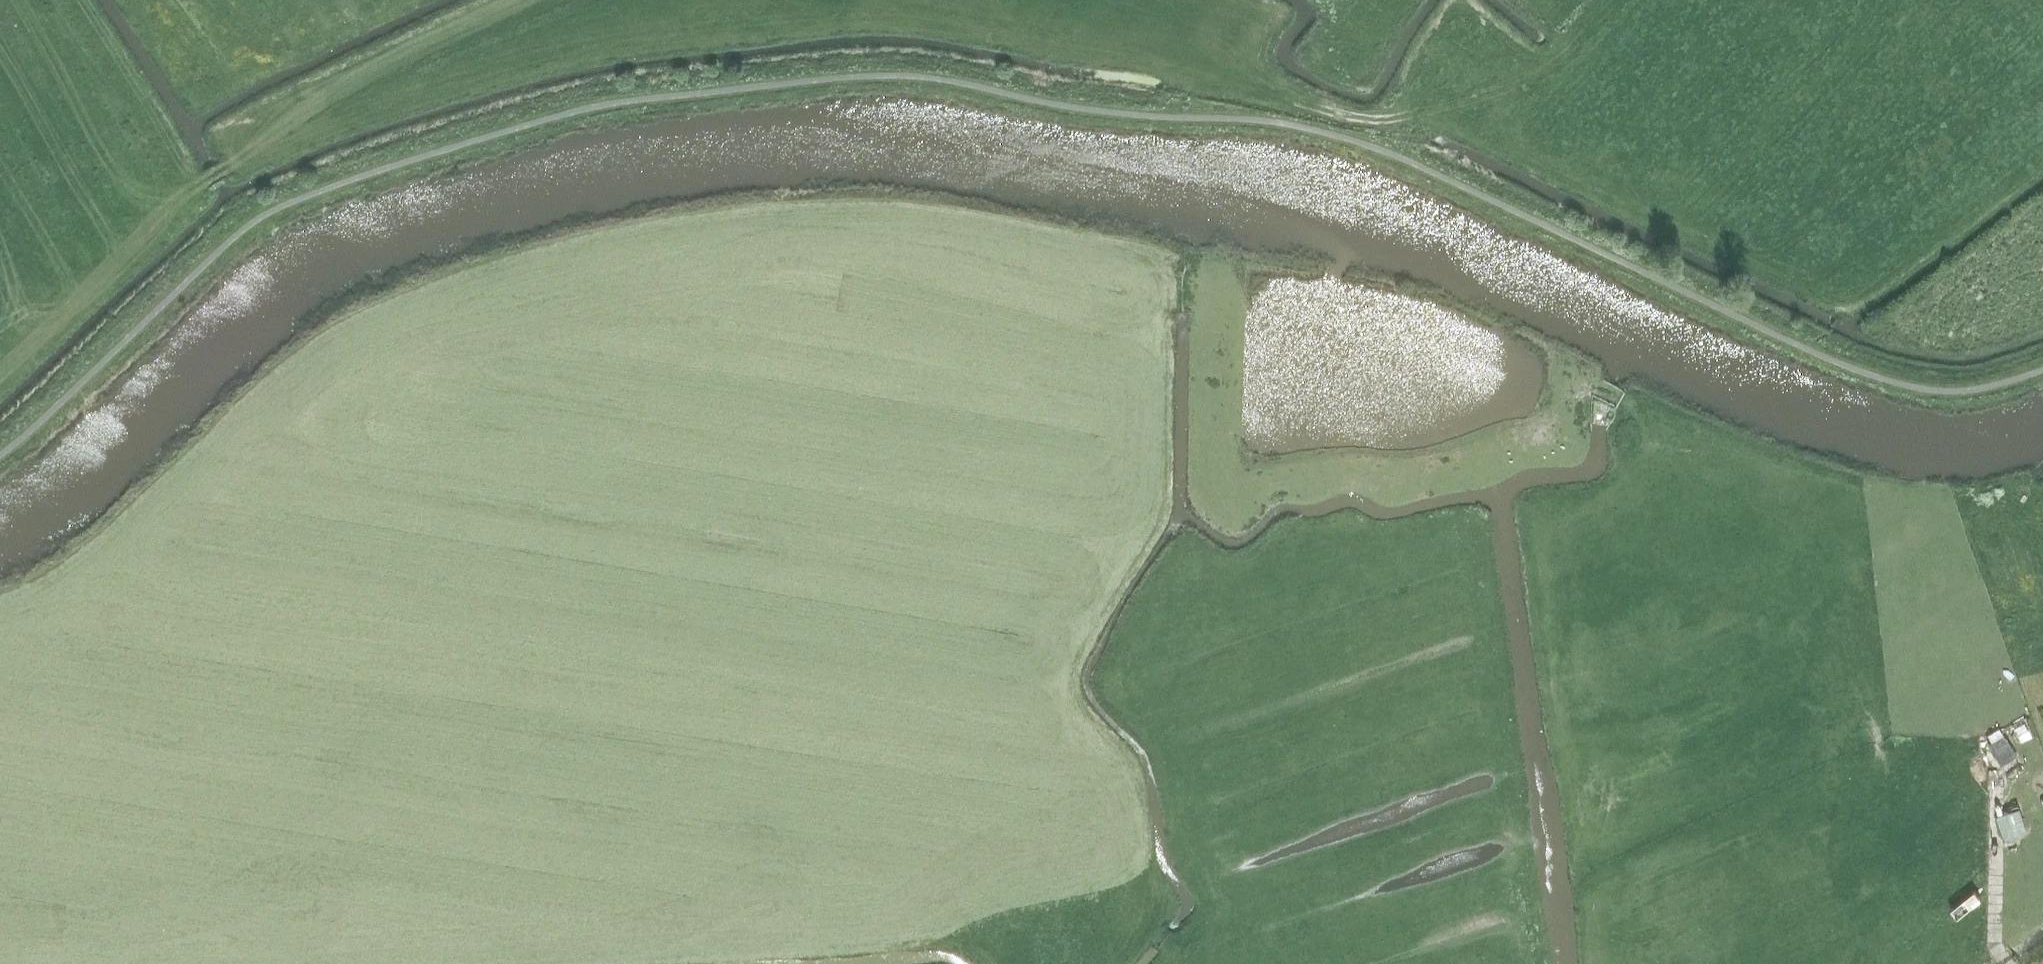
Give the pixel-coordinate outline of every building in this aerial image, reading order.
[(1997,751),(2004,763),(2017,755),(2010,743),(2004,747),(1997,751)] [(2027,831),(2020,808),(2008,812),(2015,835),(2027,831)]
